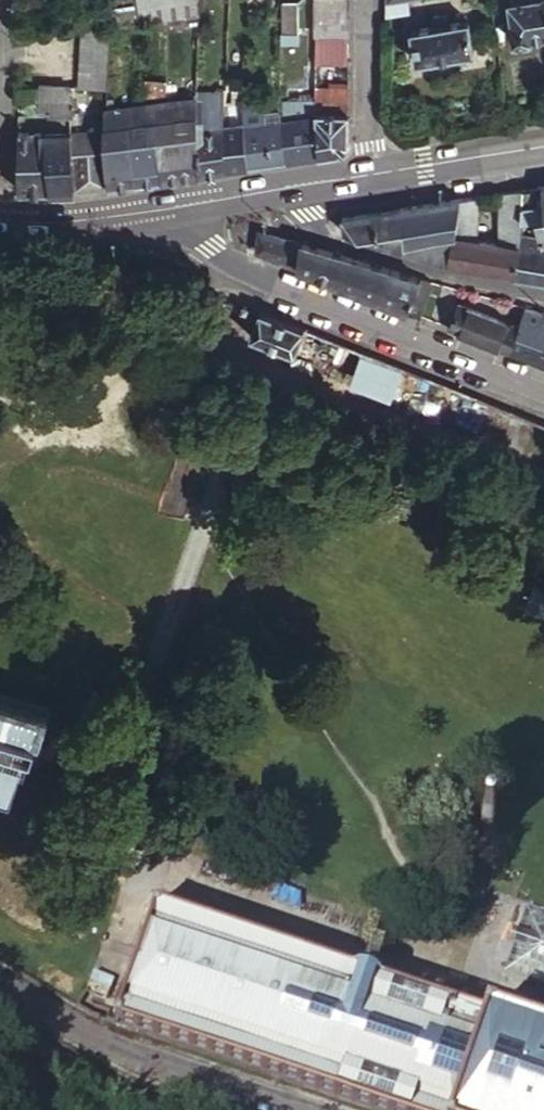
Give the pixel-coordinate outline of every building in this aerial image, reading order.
[(106,23),(129,20),(153,16),(198,10),(198,0),(139,0),(135,0),(107,0),(106,23)] [(348,27),(348,0),(316,0),(315,25),(348,27)] [(388,15),(412,12),(410,0),(388,0),(388,15)] [(533,36),(543,34),(543,0),(509,0),(512,19),(510,20),(514,40),(530,37),(533,36)] [(298,32),(297,3),(282,2),(282,31),(298,32)] [(432,25),(450,21),(449,12),(431,15),(432,25)] [(450,21),(432,25),(411,28),(413,42),(410,43),(411,48),(414,48),(416,59),(474,49),(469,19),(450,21)] [(103,89),(106,23),(79,25),(77,87),(103,89)] [(315,25),(314,55),(347,56),(348,27),(315,25)] [(146,73),(144,88),(163,90),(165,76),(157,75),(146,73)] [(329,79),(314,78),(313,94),(329,94),(329,79)] [(313,94),(313,97),(313,108),(348,111),(347,96),(339,95),(339,80),(329,79),(329,94),(313,94)] [(347,80),(339,80),(339,95),(347,96),(347,80)] [(198,85),(198,91),(198,124),(198,170),(224,167),(224,120),(224,85),(198,85)] [(16,87),(16,88),(16,99),(36,100),(36,108),(48,109),(48,117),(66,117),(65,88),(16,87)] [(198,91),(148,98),(152,130),(198,124),(198,91)] [(280,117),(313,112),(313,108),(313,97),(280,100),(280,107),(280,117)] [(148,98),(129,100),(129,133),(152,130),(148,98)] [(102,104),(101,129),(101,137),(128,133),(129,133),(129,100),(102,104)] [(244,120),(246,163),(281,158),(280,117),(261,120),(260,109),(260,102),(243,102),(244,120)] [(280,107),(260,109),(261,120),(280,117),(280,107)] [(313,112),(315,153),(339,150),(347,141),(348,111),(313,108),(313,112)] [(280,117),(281,158),(315,153),(313,112),(280,117)] [(224,120),(224,167),(246,163),(244,120),(224,120)] [(157,177),(198,170),(198,124),(152,130),(157,177)] [(67,129),(17,130),(15,130),(16,189),(73,188),(67,129)] [(101,137),(101,129),(67,129),(73,188),(105,184),(101,137)] [(152,130),(129,133),(128,133),(132,180),(157,177),(152,130)] [(101,137),(105,184),(132,180),(128,133),(101,137)] [(541,186),(522,189),(521,205),(540,205),(541,186)] [(522,189),(498,193),(498,210),(521,211),(521,205),(522,189)] [(476,196),(458,199),(452,235),(474,238),(476,196)] [(458,199),(401,209),(406,251),(439,261),(445,241),(451,239),(452,235),(458,199)] [(521,205),(521,211),(521,218),(539,217),(540,205),(521,205)] [(401,209),(339,218),(342,232),(406,251),(401,209)] [(521,211),(498,210),(497,222),(520,224),(521,218),(521,211)] [(521,218),(520,224),(519,236),(539,238),(539,217),(521,218)] [(520,224),(497,222),(497,234),(519,236),(520,224)] [(262,254),(265,231),(258,230),(255,251),(262,254)] [(293,240),(265,231),(262,254),(295,266),(300,242),(293,240)] [(493,239),(489,271),(514,275),(518,247),(519,236),(497,234),(497,239),(493,239)] [(452,235),(451,239),(448,263),(489,271),(493,239),(474,240),(474,238),(452,235)] [(448,263),(451,239),(445,241),(439,261),(448,263)] [(360,259),(300,242),(295,266),(337,282),(341,268),(356,271),(360,259)] [(514,275),(543,280),(543,251),(541,251),(538,250),(518,247),(514,275)] [(390,268),(360,259),(356,271),(352,288),(382,300),(390,268)] [(352,288),(356,271),(341,268),(337,282),(352,288)] [(419,276),(390,268),(382,300),(407,310),(412,295),(419,276)] [(427,279),(419,276),(412,295),(420,298),(427,279)] [(510,351),(518,327),(459,303),(451,326),(510,351)] [(260,308),(249,334),(294,352),(305,326),(280,316),(260,308)] [(518,327),(510,351),(543,365),(543,337),(518,327)] [(20,739),(28,741),(32,730),(35,731),(45,703),(0,688),(0,783),(5,785),(20,739)] [(473,836),(475,840),(478,845),(482,847),(487,848),(492,847),(497,845),(500,841),(502,837),(502,832),(500,827),(497,823),(493,821),(489,819),(484,820),(479,822),(476,826),(474,831),(473,836)] [(527,901),(518,928),(514,927),(512,936),(509,943),(513,945),(505,969),(543,982),(543,907),(527,901)] [(114,1024),(370,1109),(543,1109),(543,1036),(155,904),(118,1014),(114,1024)]
